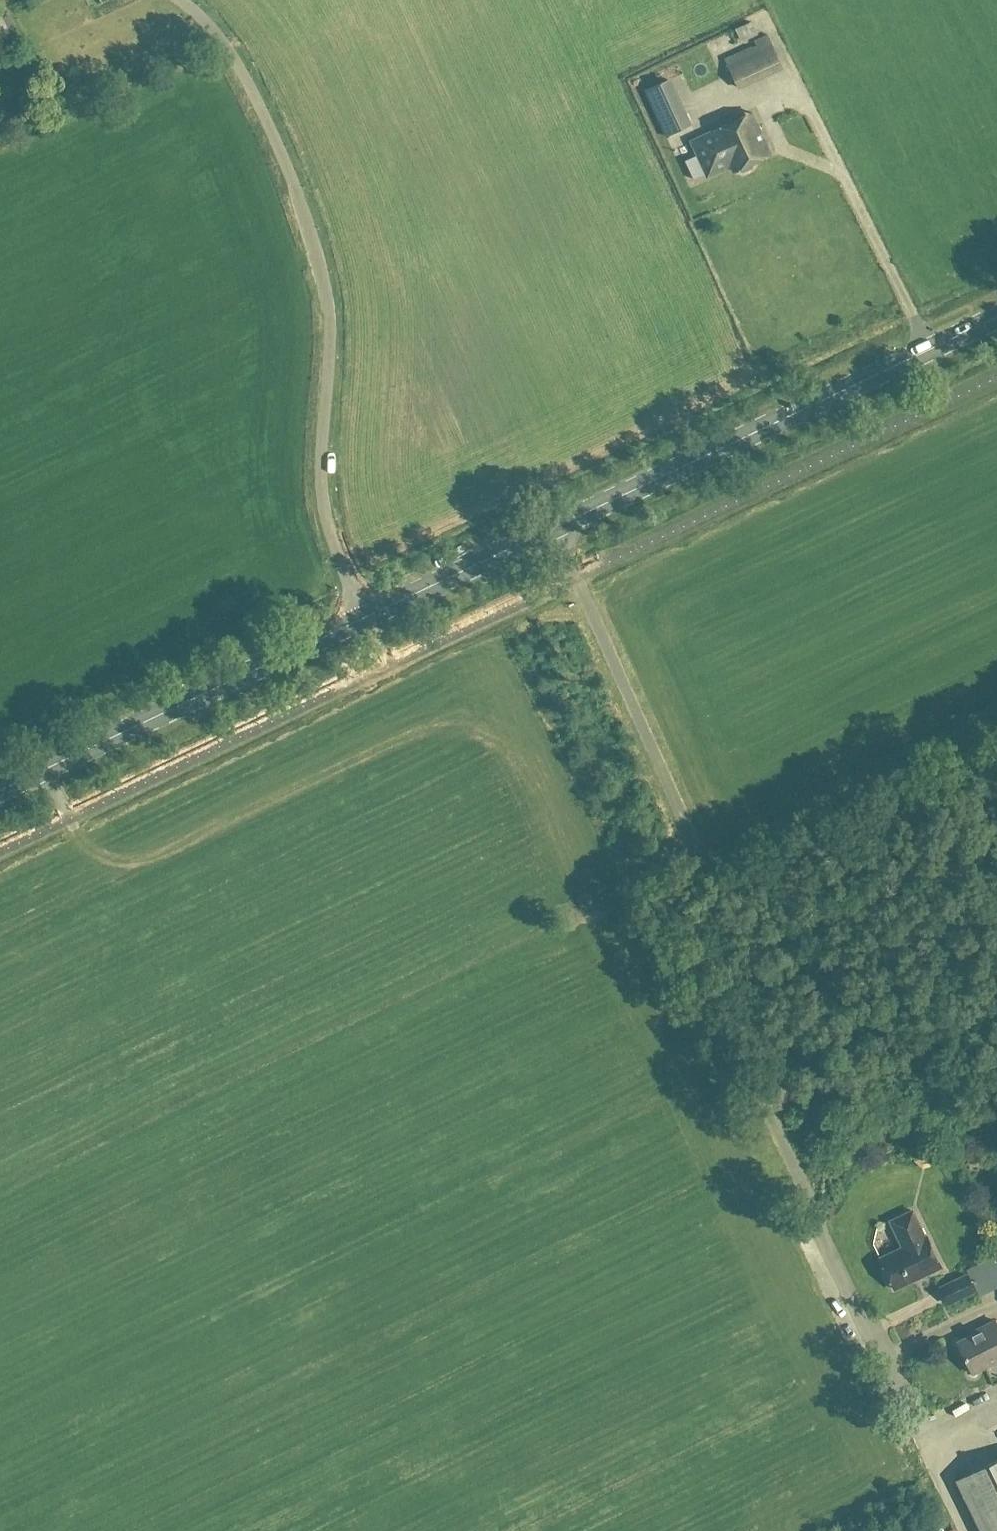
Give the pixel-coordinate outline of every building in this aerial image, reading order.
[(758,33),(752,21),(737,28),(742,40),(758,33)] [(783,66),(772,44),(729,65),(740,87),(783,66)] [(771,153),(767,143),(752,111),(715,129),(692,140),(708,176),(731,165),(734,170),(737,169),(738,170),(743,172),(753,167),(755,162),(755,161),(771,153)] [(929,1156),(913,1160),(917,1172),(932,1167),(929,1156)] [(934,1272),(921,1245),(915,1232),(917,1231),(911,1218),(890,1228),(895,1241),(896,1241),(902,1254),(878,1265),(890,1292),(934,1272)] [(969,1273),(949,1282),(940,1287),(949,1305),(977,1292),(969,1273)] [(996,1319),(979,1327),(981,1329),(958,1341),(974,1371),(996,1359),(996,1321),(996,1319)] [(956,1479),(981,1530),(996,1530),(996,1459),(956,1479)]
